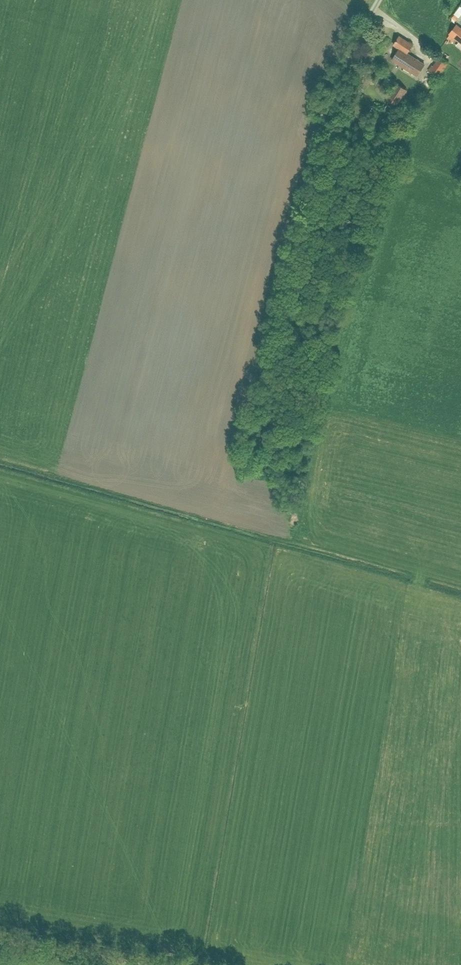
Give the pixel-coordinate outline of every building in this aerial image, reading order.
[(455,39),(459,43),(457,46),(460,49),(460,28),(456,24),(449,34),(450,35),(448,38),(453,42),(455,39)] [(417,76),(424,64),(407,53),(412,45),(399,36),(393,45),(399,48),(392,60),(417,76)] [(438,77),(448,63),(439,56),(428,71),(438,77)] [(392,80),(386,76),(380,86),(386,90),(392,80)] [(407,90),(396,83),(388,96),(399,103),(407,90)] [(420,605),(454,608),(454,602),(421,599),(420,605)]
